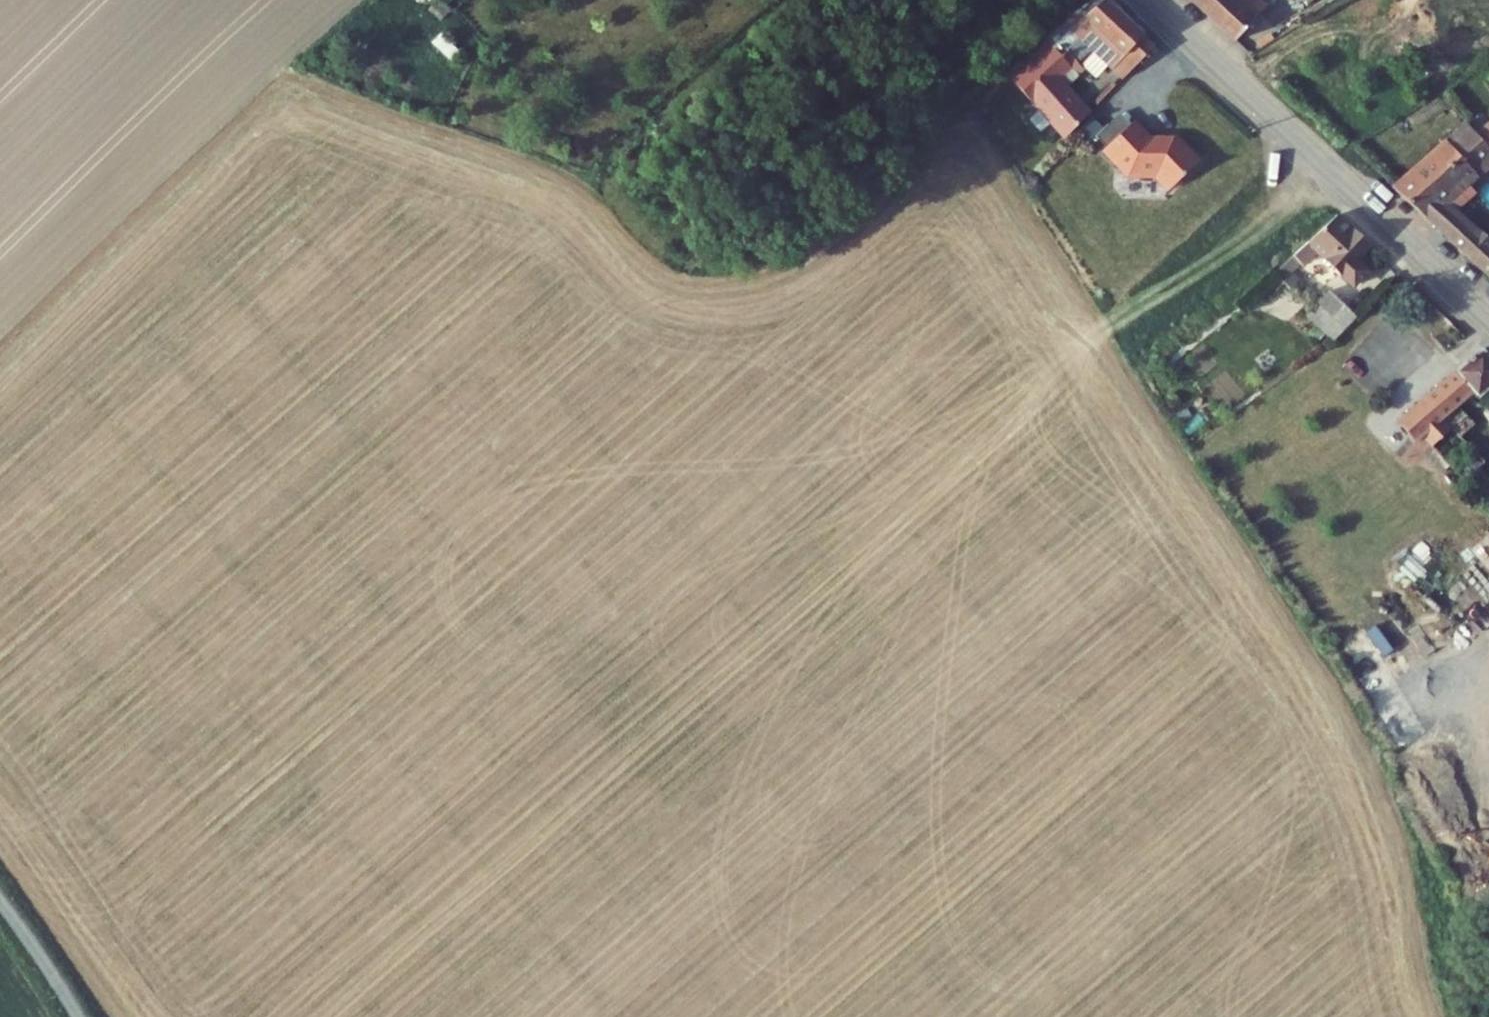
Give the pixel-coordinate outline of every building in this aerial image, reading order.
[(1109,61),(1124,47),(1142,31),(1110,0),(1099,0),(1058,38),(1057,36),(1020,71),(1068,123),(1095,98),(1074,75),(1084,65),(1077,58),(1092,44),(1109,61)] [(1232,29),(1252,9),(1242,0),(1201,0),(1232,29)] [(1124,47),(1136,58),(1153,41),(1142,31),(1124,47)] [(1128,117),(1117,105),(1092,129),(1103,141),(1128,117)] [(1144,126),(1132,113),(1128,117),(1103,141),(1100,144),(1123,167),(1133,167),(1136,171),(1152,171),(1154,169),(1166,183),(1196,154),(1172,129),(1166,134),(1154,134),(1150,130),(1144,129),(1142,127),(1144,126)] [(1476,124),(1398,188),(1438,226),(1453,214),(1476,195),(1465,181),(1488,163),(1488,141),(1482,132),(1476,124)] [(1453,214),(1438,226),(1450,238),(1465,226),(1453,214)] [(1321,252),(1335,266),(1354,254),(1368,245),(1336,215),(1272,266),(1287,281),(1299,271),(1292,263),(1306,251),(1313,259),(1321,252)] [(1465,226),(1450,238),(1488,275),(1488,249),(1465,226)] [(1335,266),(1349,281),(1362,272),(1360,260),(1354,254),(1335,266)] [(1285,292),(1305,321),(1338,300),(1328,287),(1314,296),(1301,281),(1285,292)] [(1468,419),(1449,397),(1468,385),(1472,390),(1485,381),(1488,385),(1488,360),(1476,348),(1382,408),(1385,413),(1377,419),(1385,429),(1394,423),(1400,430),(1409,424),(1458,480),(1481,460),(1453,430),(1468,419)]
